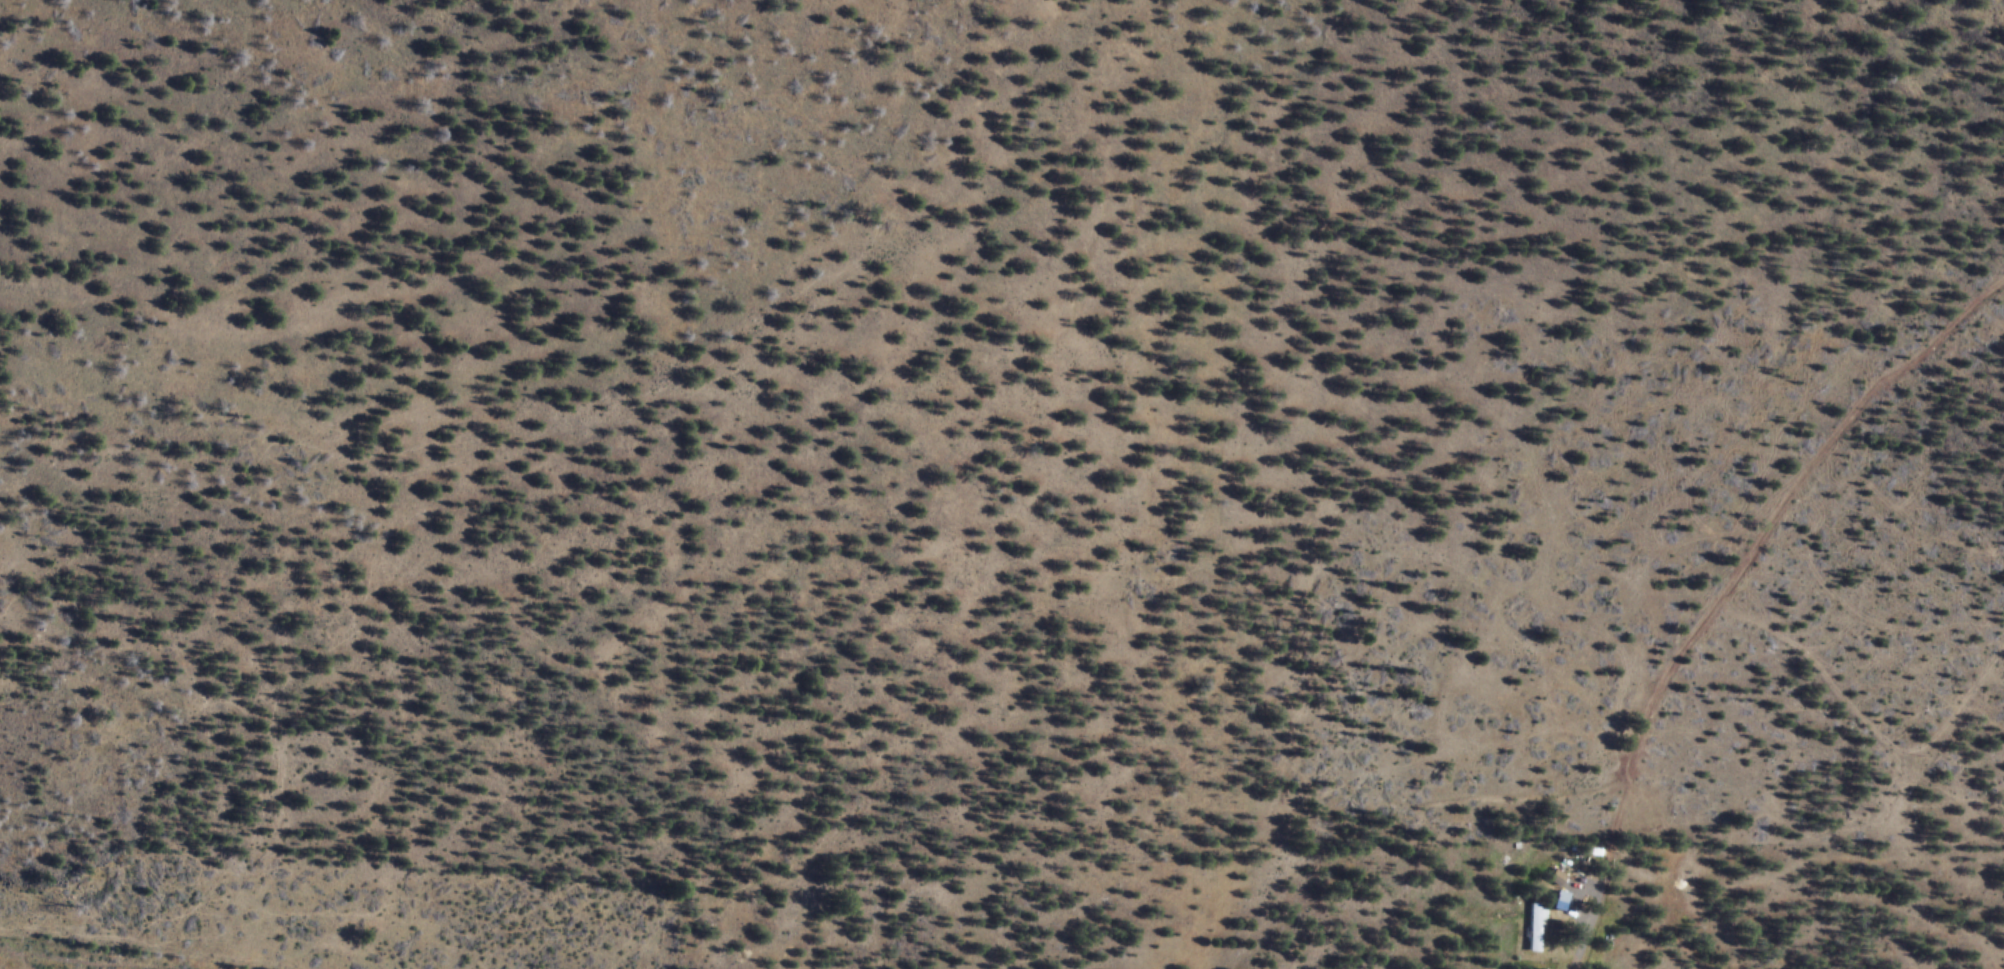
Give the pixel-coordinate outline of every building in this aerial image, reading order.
[(1562,885),(1568,875),(1560,870),(1554,880),(1562,885)] [(1530,951),(1544,951),(1544,902),(1531,902),(1530,951)]
